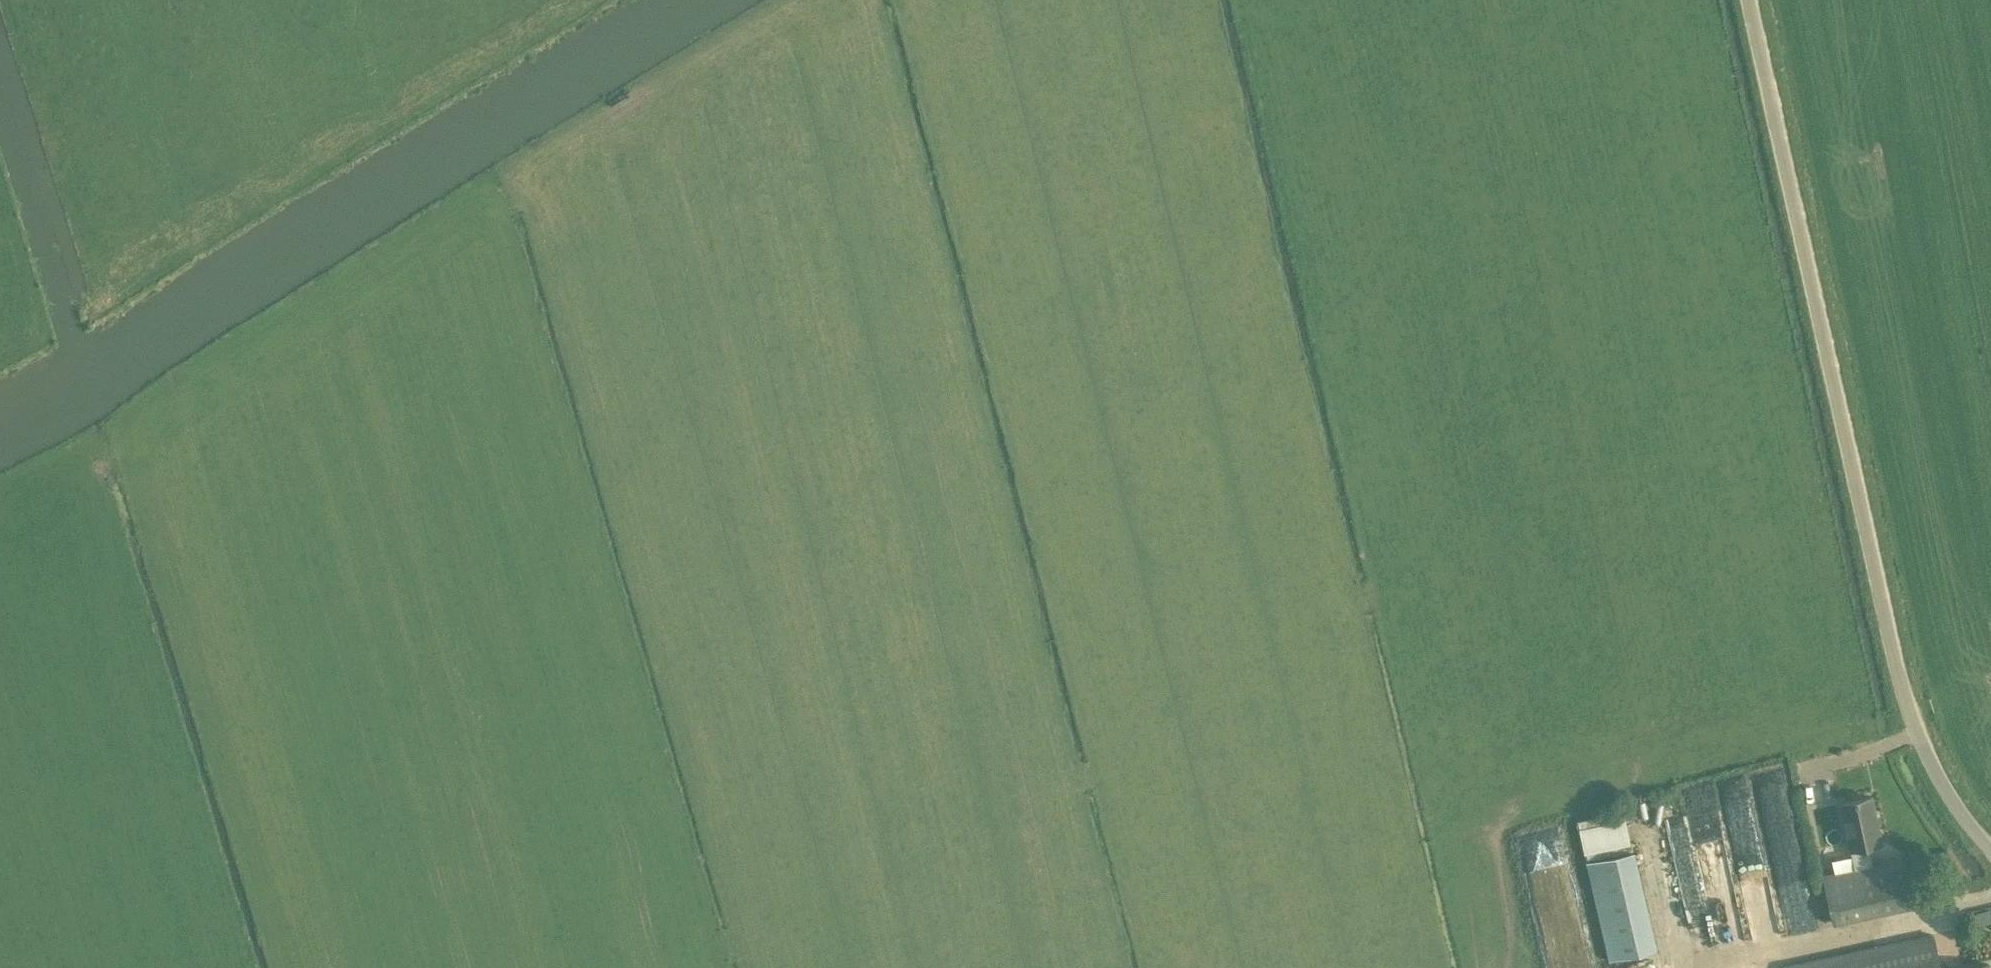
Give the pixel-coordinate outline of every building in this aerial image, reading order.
[(1727,787),(1729,805),(1751,802),(1749,784),(1727,787)] [(1843,801),(1857,867),(1822,875),(1833,924),(1915,906),(1904,857),(1875,864),(1871,844),(1884,841),(1874,794),(1843,801)] [(1630,811),(1577,821),(1583,853),(1636,844),(1630,811)] [(1632,849),(1585,861),(1610,959),(1657,948),(1632,849)] [(1777,934),(1766,863),(1745,866),(1756,937),(1777,934)] [(1932,925),(1913,929),(1915,936),(1782,965),(1782,967),(1942,967),(1932,925)]
